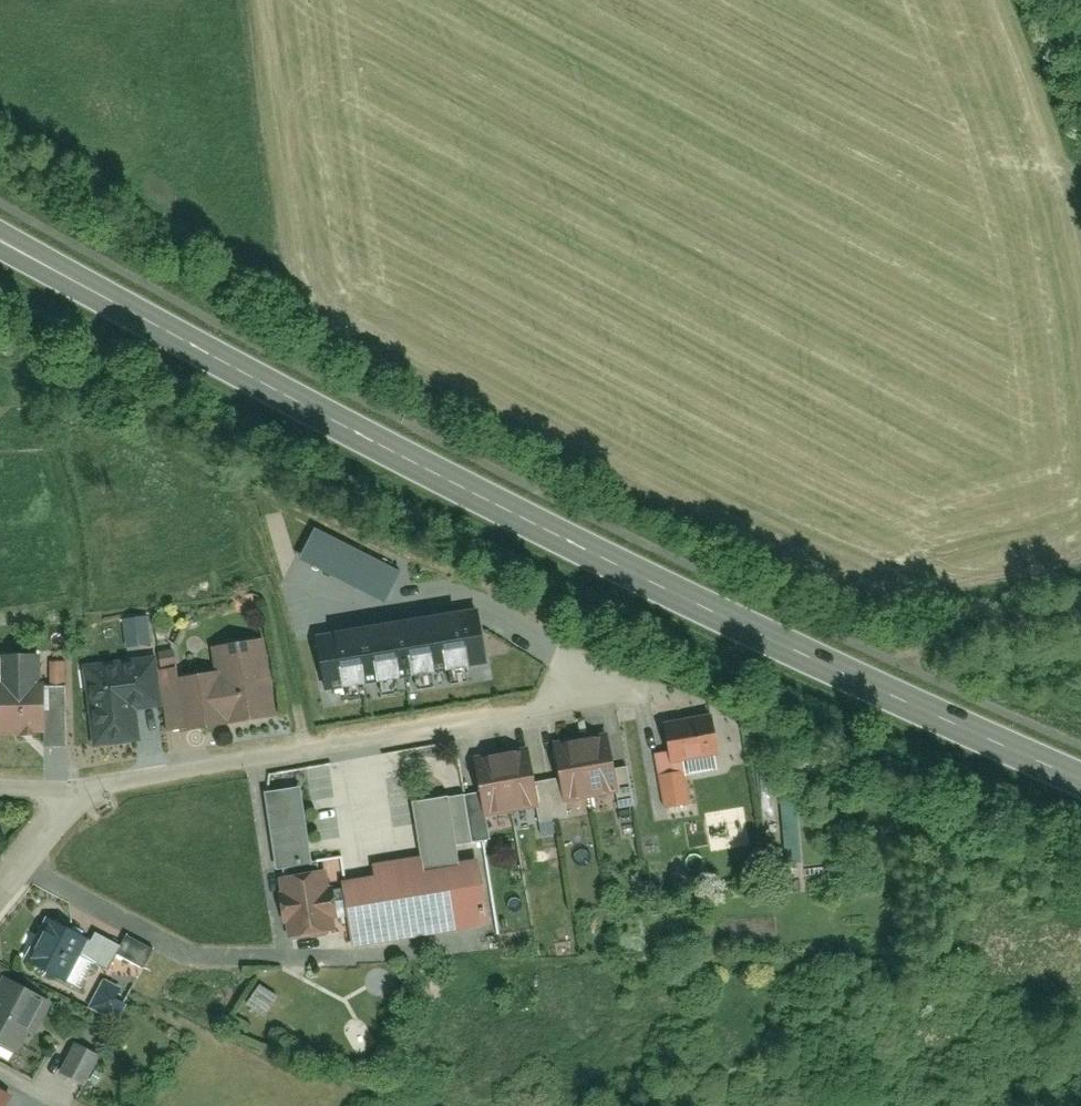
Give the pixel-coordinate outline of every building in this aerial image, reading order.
[(477,612),(316,637),(325,692),(485,668),(477,612)] [(157,661),(162,708),(165,734),(277,718),(265,641),(210,651),(213,675),(190,678),(188,657),(157,661)] [(44,734),(43,688),(43,655),(2,656),(2,687),(0,687),(0,736),(44,734)] [(84,669),(93,748),(137,744),(134,712),(162,708),(157,661),(84,669)] [(70,687),(43,688),(45,748),(71,748),(70,687)] [(714,722),(665,730),(672,766),(721,758),(714,722)] [(610,741),(554,751),(563,801),(619,792),(610,741)] [(475,763),(485,819),(542,809),(533,754),(475,763)] [(663,782),(668,813),(691,810),(685,777),(663,782)] [(277,873),(314,866),(302,791),(264,798),(277,873)] [(412,806),(421,860),(423,876),(461,869),(458,851),(472,849),(465,797),(412,806)] [(427,938),(490,927),(477,866),(461,869),(423,876),(421,860),(371,867),(373,877),(341,883),(350,938),(424,925),(427,938)] [(290,941),(336,933),(327,874),(281,880),(290,941)] [(49,924),(29,964),(70,985),(91,943),(49,924)] [(20,1058),(50,1003),(5,979),(0,989),(0,1048),(20,1058)] [(13,1101),(0,1094),(0,1105),(10,1105),(13,1101)]
